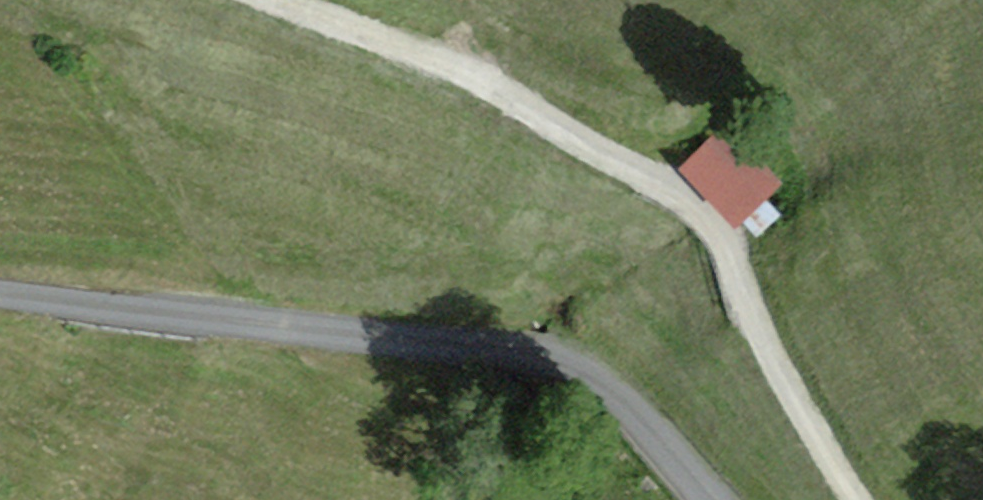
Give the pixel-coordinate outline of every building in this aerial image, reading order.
[(721,123),(679,171),(740,224),(782,177),(721,123)]
